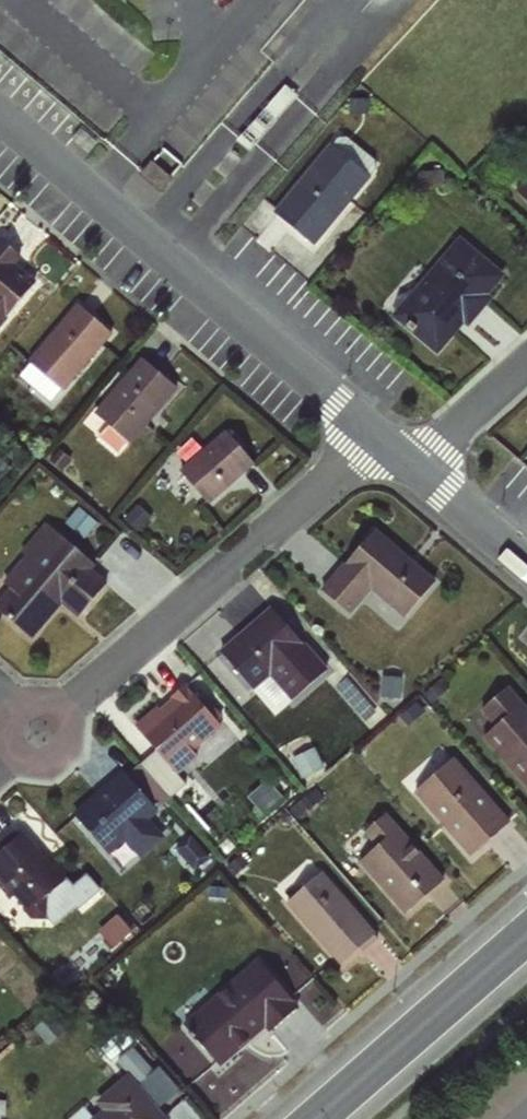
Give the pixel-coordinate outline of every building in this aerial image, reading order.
[(274,100),(285,111),(301,96),(291,85),(274,100)] [(373,183),(331,149),(274,218),(316,253),(373,183)] [(0,241),(0,332),(36,287),(13,269),(22,258),(0,241)] [(505,279),(460,241),(392,319),(437,357),(505,279)] [(112,337),(75,306),(25,363),(62,395),(112,337)] [(177,393),(137,359),(91,413),(131,447),(177,393)] [(254,463),(220,433),(180,479),(215,509),(254,463)] [(46,525),(0,577),(0,614),(34,643),(65,607),(77,618),(109,581),(78,554),(102,527),(79,507),(56,533),(46,525)] [(439,582),(374,527),(318,592),(350,620),(369,597),(402,625),(439,582)] [(327,674),(270,612),(220,658),(255,697),(270,683),(292,706),(327,674)] [(229,736),(187,688),(136,731),(177,779),(229,736)] [(509,688),(481,712),(497,731),(483,743),(526,792),(526,708),(509,688)] [(513,826),(454,759),(413,795),(472,862),(513,826)] [(128,766),(71,811),(109,859),(128,845),(139,858),(165,838),(153,823),(165,813),(128,766)] [(267,808),(286,794),(274,779),(255,793),(267,808)] [(450,882),(388,813),(363,835),(377,850),(359,867),(408,920),(450,882)] [(54,930),(103,885),(91,871),(80,881),(29,827),(0,853),(0,871),(54,930)] [(327,872),(286,902),(338,972),(379,942),(327,872)] [(119,943),(136,928),(122,913),(105,928),(119,943)] [(265,956),(182,1024),(222,1073),(305,1004),(265,956)] [(102,1118),(167,1118),(133,1075),(94,1106),(103,1118),(102,1118)]
